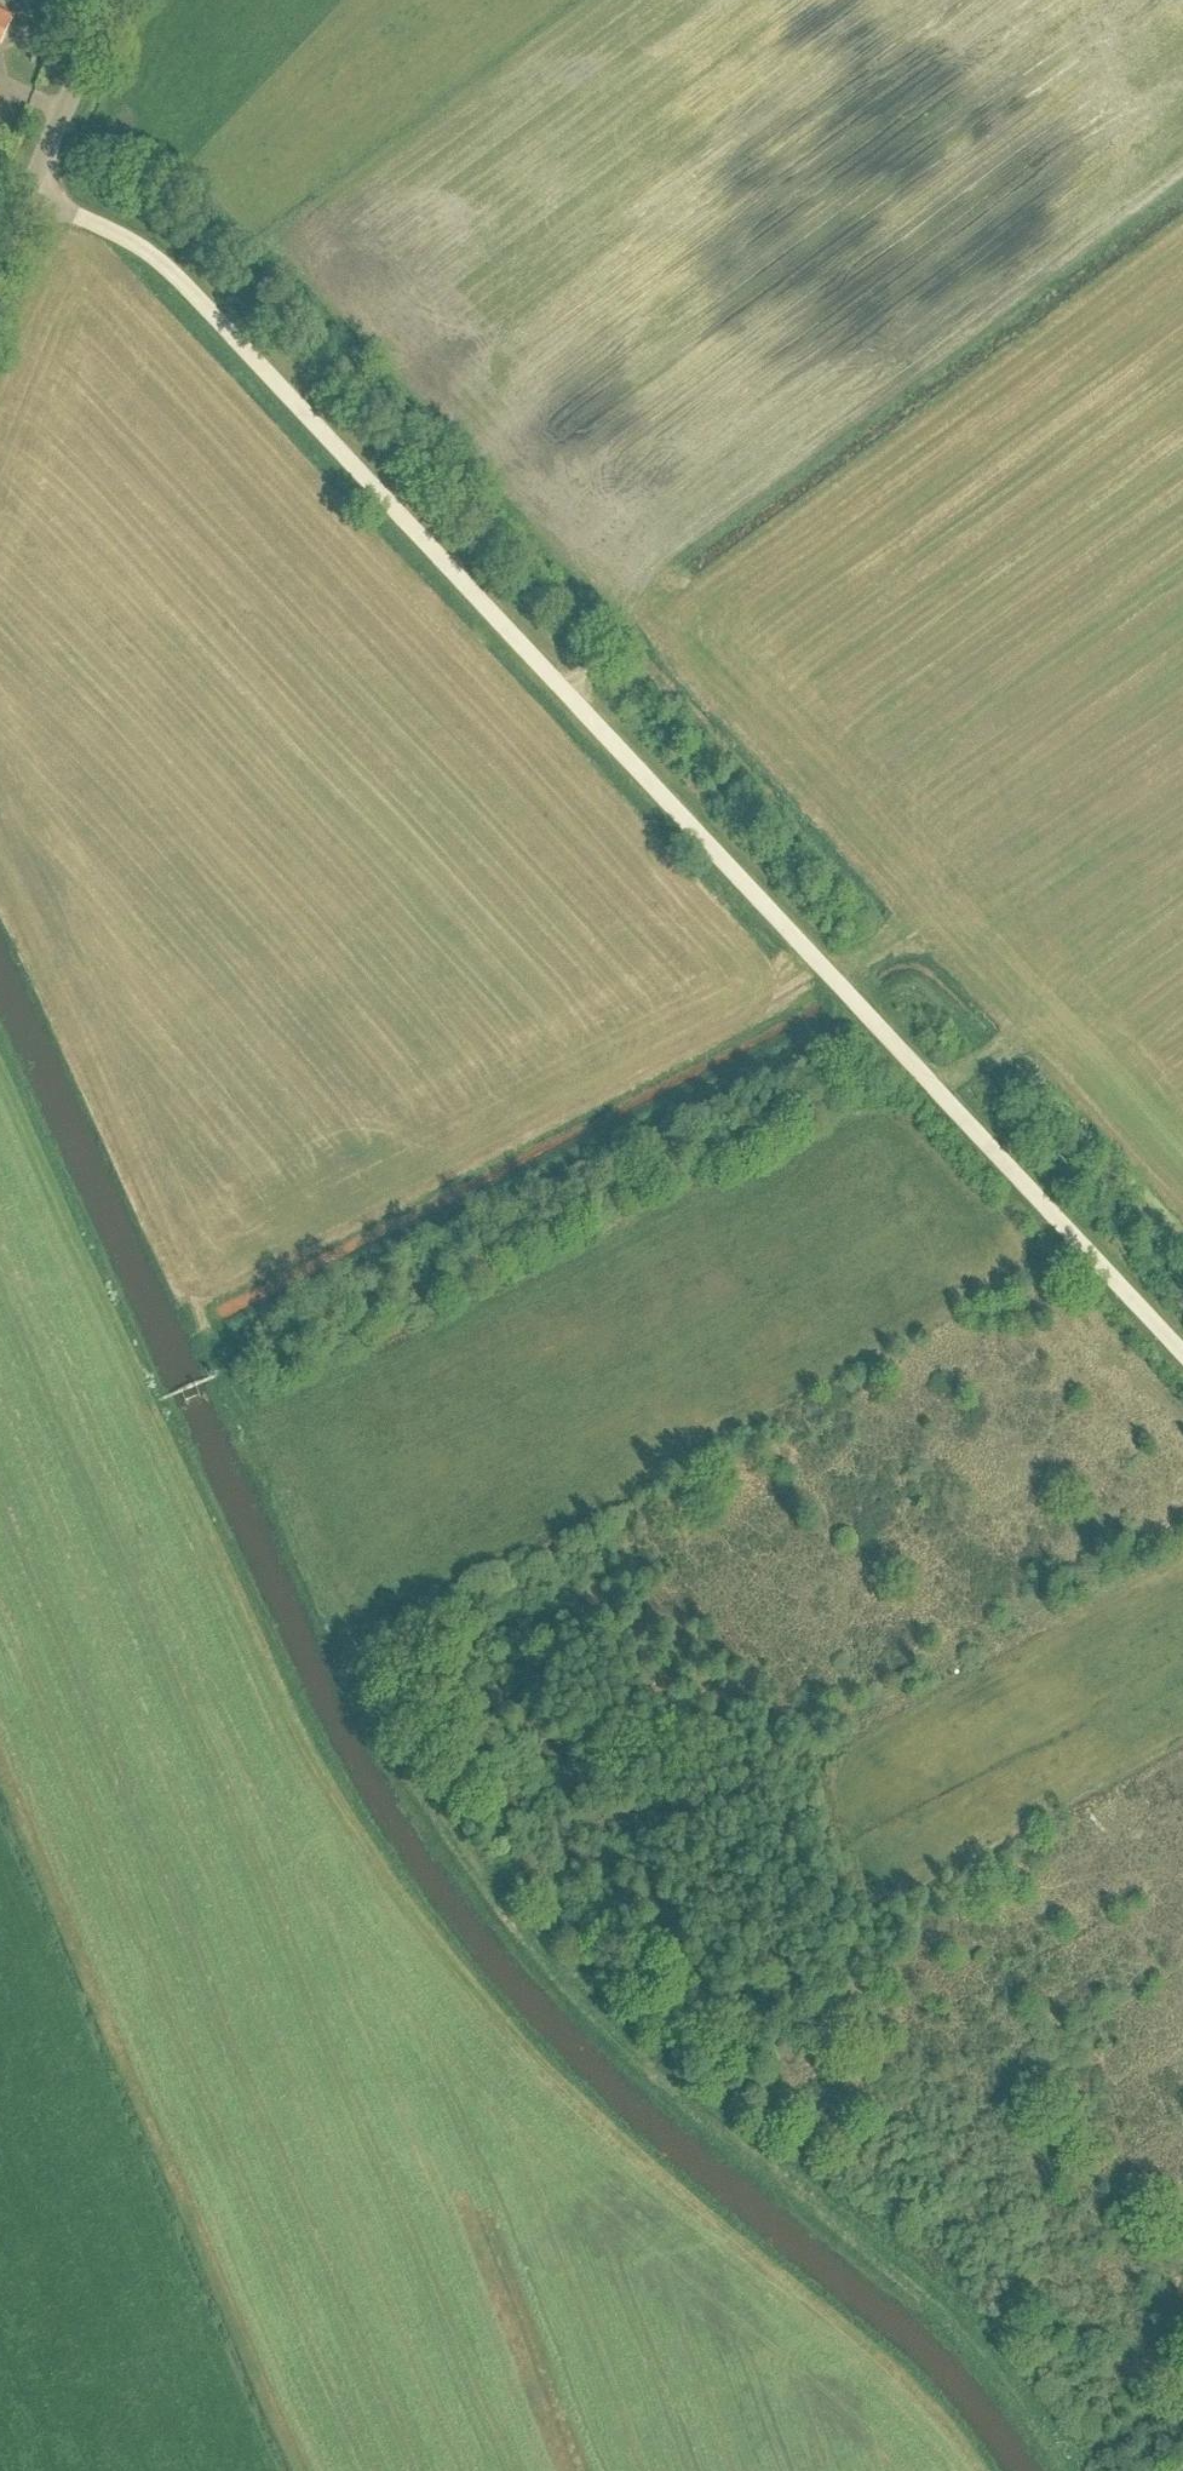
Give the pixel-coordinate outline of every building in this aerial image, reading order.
[(13,18),(0,12),(0,45),(13,18)]
